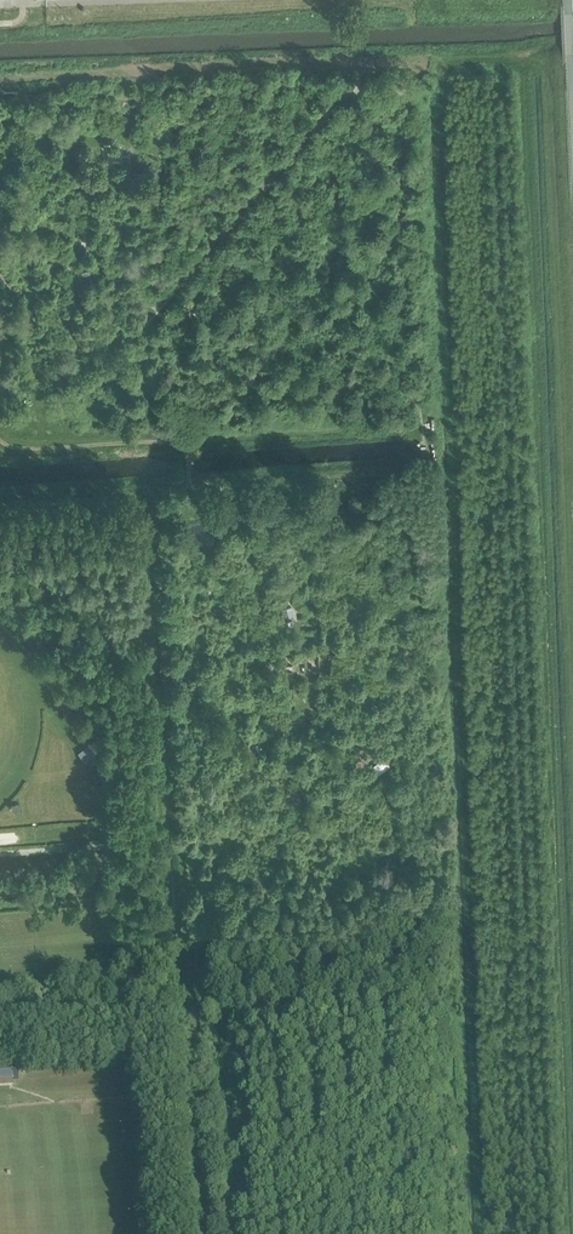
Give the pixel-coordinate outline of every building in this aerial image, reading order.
[(11,1064),(0,1065),(0,1078),(12,1077),(11,1064)]
